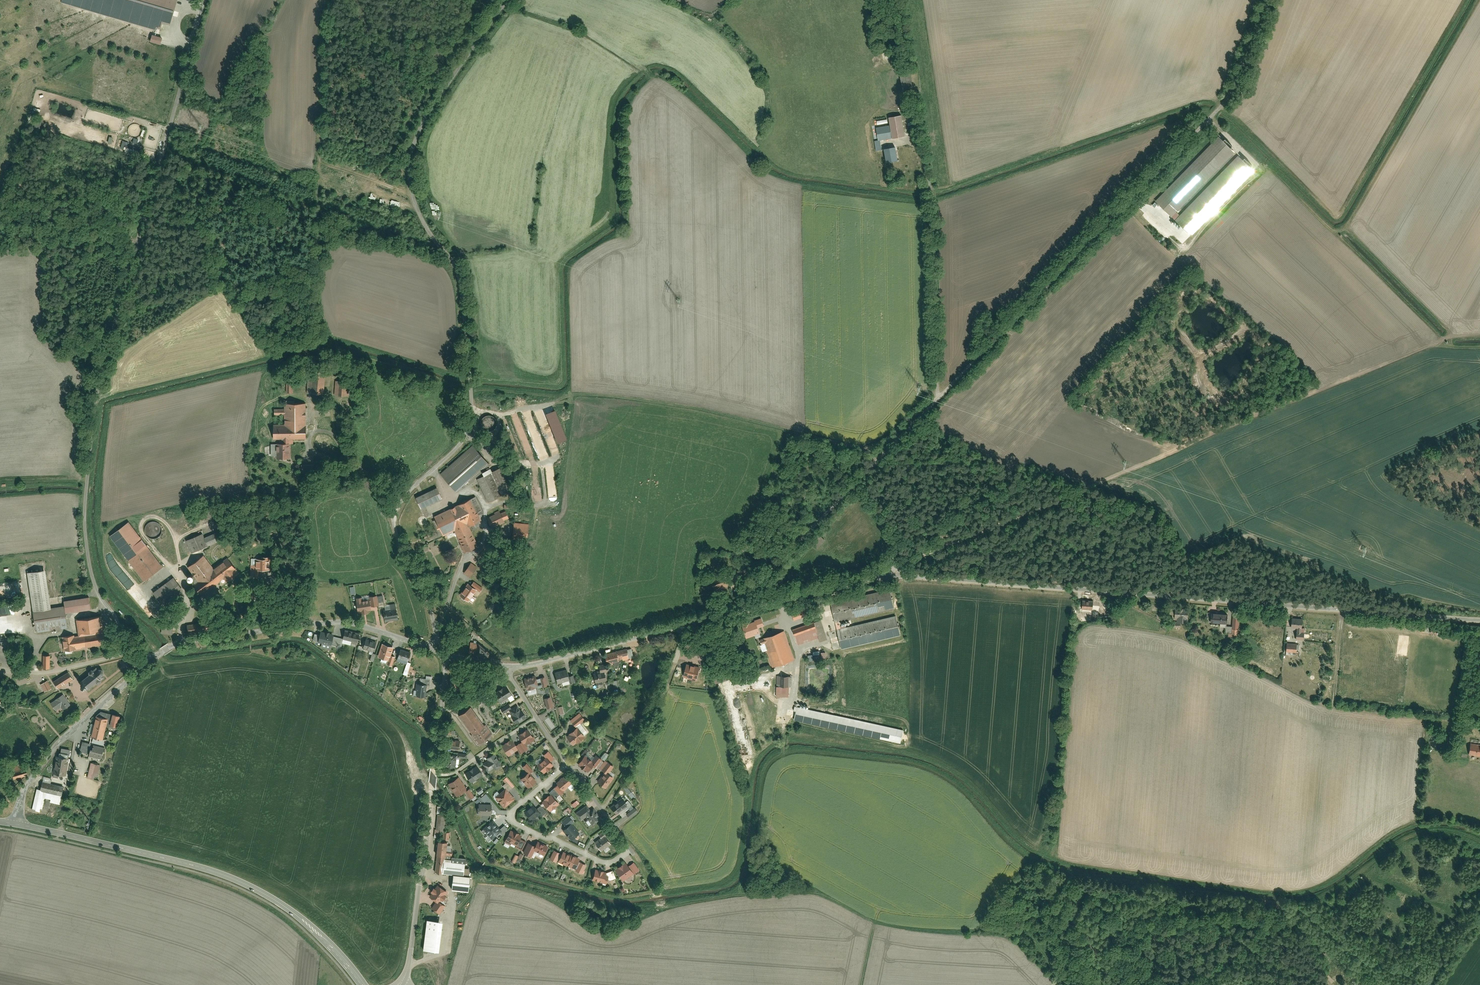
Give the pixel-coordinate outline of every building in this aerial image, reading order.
[(64,3),(168,32),(177,0),(64,0),(64,3)] [(161,44),(163,37),(153,34),(151,41),(161,44)] [(914,68),(899,70),(902,91),(917,89),(914,68)] [(901,112),(888,114),(890,123),(876,126),(878,140),(905,135),(901,112)] [(1235,151),(1218,134),(1154,199),(1171,216),(1235,151)] [(895,143),(883,145),(886,162),(898,160),(895,143)] [(1245,161),(1237,154),(1175,220),(1182,227),(1192,236),(1254,170),(1245,161)] [(318,377),(308,377),(307,393),(317,394),(318,377)] [(344,382),(336,382),(335,396),(343,396),(344,382)] [(305,404),(284,404),(285,426),(274,426),(275,439),(305,438),(305,404)] [(532,454),(518,412),(511,415),(513,421),(514,420),(526,456),(532,454)] [(289,444),(278,444),(278,460),(289,460),(289,444)] [(473,446),(441,475),(457,493),(489,464),(473,446)] [(512,492),(501,468),(477,479),(488,502),(512,492)] [(422,509),(443,499),(437,488),(417,498),(422,509)] [(470,500),(434,517),(443,536),(455,530),(466,553),(479,546),(469,526),(480,521),(470,500)] [(1052,510),(1064,504),(1062,501),(1050,507),(1052,510)] [(500,513),(488,519),(493,528),(505,523),(500,513)] [(159,523),(157,521),(154,521),(151,521),(148,523),(146,525),(145,527),(145,530),(145,532),(146,535),(148,537),(151,538),(154,538),(157,538),(159,536),(161,534),(162,531),(162,528),(161,525),(159,523)] [(129,523),(110,537),(144,581),(162,567),(129,523)] [(514,523),(513,540),(527,541),(529,524),(514,523)] [(203,535),(187,541),(192,553),(207,546),(203,535)] [(268,569),(269,557),(263,557),(263,559),(257,559),(257,558),(252,558),(252,568),(268,569)] [(194,585),(203,595),(224,579),(227,582),(237,575),(234,571),(236,569),(228,559),(214,570),(204,558),(189,569),(199,582),(194,585)] [(471,562),(464,573),(470,577),(477,567),(471,562)] [(45,571),(28,573),(34,612),(51,610),(45,571)] [(124,581),(130,589),(134,585),(127,578),(124,581)] [(173,578),(153,594),(163,607),(183,592),(173,578)] [(725,578),(711,583),(714,591),(728,587),(725,578)] [(460,596),(469,602),(478,591),(468,584),(460,596)] [(831,603),(836,623),(895,610),(891,590),(831,603)] [(325,599),(320,599),(321,610),(336,610),(335,597),(325,598),(325,599)] [(88,598),(64,602),(65,608),(66,614),(90,611),(88,598)] [(368,598),(357,600),(359,612),(371,609),(368,598)] [(1094,599),(1083,599),(1082,609),(1093,609),(1094,599)] [(396,606),(384,608),(386,621),(398,619),(396,606)] [(1190,607),(1175,606),(1175,616),(1177,617),(1177,619),(1187,620),(1188,617),(1189,617),(1190,607)] [(806,607),(791,612),(794,621),(809,616),(806,607)] [(65,608),(51,610),(34,612),(37,634),(69,629),(66,614),(65,608)] [(1228,611),(1211,610),(1210,621),(1220,621),(1219,625),(1226,626),(1226,621),(1227,621),(1228,611)] [(1240,614),(1232,614),(1232,625),(1232,631),(1228,631),(1228,635),(1239,636),(1240,614)] [(837,630),(842,649),(901,636),(897,617),(837,630)] [(1303,617),(1291,617),(1291,627),(1297,627),(1296,638),(1304,638),(1305,628),(1302,628),(1303,617)] [(98,618),(77,621),(79,636),(101,633),(98,618)] [(743,626),(742,626),(746,639),(760,634),(759,629),(765,627),(762,618),(754,621),(755,622),(750,624),(749,622),(742,624),(743,626)] [(821,620),(792,630),(798,645),(826,636),(821,620)] [(9,631),(17,630),(17,621),(8,622),(9,631)] [(189,633),(211,629),(209,621),(187,625),(189,633)] [(163,625),(162,633),(173,635),(174,627),(163,625)] [(359,633),(346,631),(344,639),(357,642),(359,633)] [(784,631),(764,639),(774,667),(795,660),(784,631)] [(79,636),(62,638),(64,652),(110,646),(108,632),(101,633),(79,636)] [(334,635),(321,632),(318,642),(322,643),(321,648),(330,650),(332,645),(334,636),(334,635)] [(342,638),(334,636),(332,645),(340,647),(342,638)] [(376,643),(366,640),(363,649),(373,652),(376,643)] [(1297,642),(1287,641),(1286,654),(1296,654),(1297,642)] [(469,653),(476,653),(476,655),(489,656),(489,652),(480,644),(470,643),(469,653)] [(394,648),(383,644),(378,657),(390,661),(394,648)] [(697,647),(694,652),(704,657),(706,651),(697,647)] [(411,653),(401,650),(398,659),(408,662),(411,653)] [(617,652),(605,655),(608,665),(620,662),(617,652)] [(687,664),(683,678),(697,681),(700,668),(687,664)] [(86,687),(89,690),(106,676),(100,669),(83,682),(86,687)] [(555,674),(558,684),(570,681),(567,670),(555,674)] [(53,682),(58,689),(65,684),(73,679),(69,672),(53,682)] [(594,674),(596,684),(607,681),(605,672),(594,674)] [(536,676),(524,679),(527,690),(539,687),(536,676)] [(791,678),(779,677),(777,697),(789,698),(791,678)] [(52,689),(48,681),(41,685),(45,693),(52,689)] [(427,686),(417,684),(416,691),(418,691),(417,697),(426,698),(427,686)] [(507,686),(494,694),(501,703),(513,696),(507,686)] [(71,705),(64,695),(51,704),(56,712),(61,708),(63,711),(71,705)] [(551,697),(544,699),(547,710),(554,708),(551,697)] [(518,706),(508,711),(515,722),(526,715),(521,709),(520,710),(518,706)] [(472,707),(459,716),(479,744),(492,735),(472,707)] [(904,730),(798,707),(795,721),(901,744),(904,730)] [(106,746),(100,745),(102,738),(104,738),(108,725),(112,726),(112,725),(118,726),(120,716),(102,711),(97,716),(95,724),(92,736),(93,736),(92,739),(91,743),(84,741),(81,751),(91,753),(91,755),(103,758),(106,746)] [(574,720),(578,725),(586,719),(582,714),(574,720)] [(578,728),(567,737),(574,746),(585,737),(578,728)] [(529,729),(519,736),(525,745),(526,744),(527,746),(536,740),(529,729)] [(448,750),(459,751),(460,741),(449,740),(448,750)] [(502,747),(509,757),(519,751),(512,740),(502,747)] [(1470,744),(1469,755),(1479,756),(1479,745),(1470,744)] [(482,764),(488,773),(494,769),(496,772),(503,767),(495,754),(487,759),(488,760),(482,764)] [(445,768),(456,769),(457,756),(446,755),(445,768)] [(586,756),(579,765),(589,773),(593,767),(596,769),(602,760),(597,756),(593,761),(586,756)] [(69,759),(56,757),(53,774),(66,776),(69,759)] [(538,765),(544,774),(554,766),(547,758),(538,765)] [(100,765),(91,763),(88,778),(94,780),(95,776),(97,777),(100,765)] [(471,783),(483,776),(477,767),(465,774),(471,783)] [(606,789),(615,778),(607,772),(598,782),(606,789)] [(521,780),(529,789),(537,782),(529,773),(521,780)] [(573,783),(566,776),(557,784),(565,791),(573,783)] [(468,791),(459,778),(449,785),(457,798),(468,791)] [(64,787),(43,783),(41,790),(37,789),(32,810),(40,812),(41,809),(42,810),(45,799),(51,800),(50,803),(60,805),(64,787)] [(627,784),(624,786),(632,799),(636,797),(627,784)] [(506,789),(496,798),(505,809),(516,799),(506,789)] [(485,802),(491,797),(487,793),(481,797),(485,802)] [(551,812),(560,804),(552,795),(543,802),(551,812)] [(617,815),(628,806),(623,799),(612,807),(617,815)] [(492,816),(492,805),(479,804),(478,816),(492,816)] [(526,812),(531,818),(539,811),(535,805),(526,812)] [(438,806),(436,837),(440,837),(441,832),(445,832),(446,815),(444,815),(444,806),(438,806)] [(566,815),(572,810),(569,806),(563,811),(566,815)] [(587,817),(593,826),(602,820),(594,808),(586,814),(582,809),(576,814),(581,821),(587,817)] [(502,832),(493,821),(483,829),(493,840),(502,832)] [(572,841),(580,834),(572,824),(563,831),(572,841)] [(522,836),(511,831),(506,841),(518,846),(522,836)] [(602,852),(612,845),(606,836),(596,843),(602,852)] [(447,842),(439,841),(437,857),(444,858),(447,842)] [(549,848),(539,843),(534,851),(545,856),(549,848)] [(580,859),(564,852),(559,862),(576,870),(580,859)] [(466,860),(446,858),(444,874),(464,876),(466,860)] [(627,863),(616,871),(624,882),(634,874),(627,863)] [(607,873),(596,870),(593,881),(607,885),(609,877),(606,876),(607,873)] [(454,876),(452,891),(469,893),(470,878),(454,876)] [(439,904),(447,893),(438,886),(430,897),(439,904)] [(436,903),(432,909),(439,914),(443,908),(436,903)] [(444,924),(428,922),(424,952),(440,954),(444,924)]
